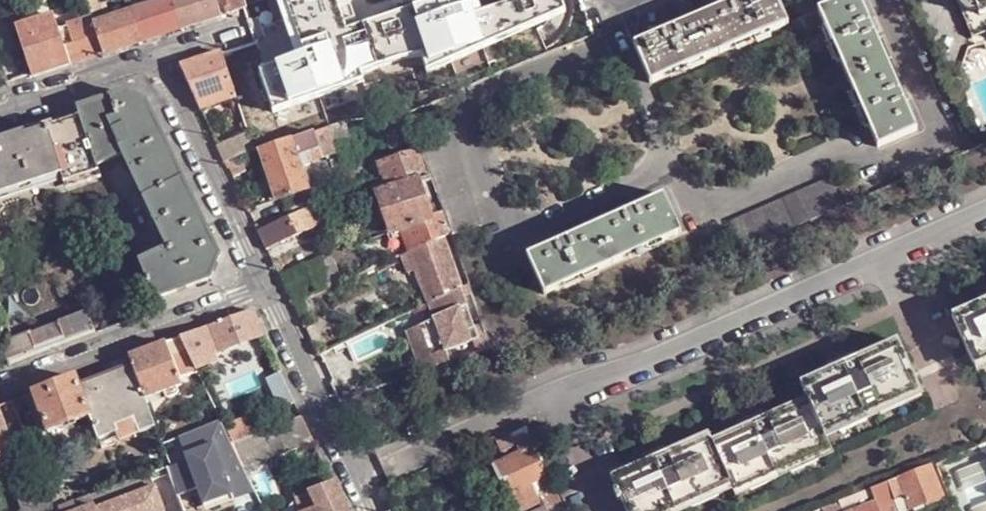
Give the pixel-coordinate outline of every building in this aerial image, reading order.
[(90,10),(104,5),(102,0),(87,0),(90,10)] [(143,40),(159,35),(180,28),(172,0),(166,0),(135,10),(143,40)] [(180,28),(194,24),(220,16),(215,0),(172,0),(180,28)] [(232,12),(244,8),(246,7),(243,0),(228,0),(232,12)] [(270,111),(358,83),(357,75),(399,61),(418,59),(424,74),(563,15),(558,0),(526,0),(479,15),(462,20),(459,11),(455,0),(442,0),(344,32),(341,23),(333,0),(284,0),(302,57),(294,59),(256,71),(270,111)] [(284,0),(275,0),(294,59),(302,57),(284,0)] [(341,23),(353,19),(347,0),(333,0),(341,23)] [(777,0),(729,0),(676,24),(673,19),(660,25),(662,30),(634,42),(650,82),(787,24),(777,0)] [(916,129),(904,101),(908,99),(903,87),(899,88),(875,33),(879,31),(874,17),(869,20),(861,0),(837,0),(818,8),(876,146),(916,129)] [(958,4),(959,6),(961,7),(963,9),(965,10),(969,11),(971,11),(974,11),(977,10),(973,0),(968,0),(958,4)] [(977,10),(985,7),(985,0),(973,0),(977,10)] [(476,6),(459,11),(462,20),(479,15),(476,6)] [(135,10),(94,23),(104,53),(121,47),(143,40),(135,10)] [(28,59),(33,76),(63,66),(104,53),(94,23),(93,17),(84,20),(80,22),(71,24),(60,27),(55,14),(17,26),(28,59)] [(197,101),(234,90),(225,64),(222,52),(180,65),(197,101)] [(33,76),(28,59),(0,68),(0,87),(33,76)] [(419,138),(410,112),(403,90),(402,90),(397,101),(400,110),(397,112),(402,129),(389,134),(393,146),(410,140),(414,151),(378,162),(382,174),(387,187),(377,191),(392,231),(402,228),(410,251),(443,235),(451,231),(444,211),(434,215),(421,178),(432,175),(422,148),(419,138)] [(169,248),(140,261),(156,300),(211,280),(222,258),(148,101),(126,91),(79,106),(82,115),(99,163),(124,153),(169,248)] [(101,169),(99,163),(82,115),(0,142),(0,194),(63,173),(66,181),(101,169)] [(349,134),(345,120),(327,127),(333,140),(349,134)] [(333,140),(327,127),(261,149),(277,199),(307,189),(301,169),(297,156),(307,153),(310,161),(337,151),(333,140)] [(237,157),(255,150),(251,137),(220,148),(225,161),(237,157)] [(297,156),(301,169),(306,167),(311,165),(310,161),(307,153),(297,156)] [(242,169),(237,157),(225,161),(231,172),(242,169)] [(66,181),(63,173),(0,194),(0,203),(66,181)] [(740,245),(846,200),(835,175),(729,221),(740,245)] [(526,254),(526,255),(543,294),(680,233),(662,193),(634,206),(633,202),(620,208),(622,212),(566,236),(565,233),(552,238),(554,242),(526,254)] [(289,216),(258,231),(267,249),(322,222),(311,199),(286,210),(289,216)] [(443,235),(410,251),(418,270),(429,302),(462,288),(443,235)] [(418,270),(410,251),(404,253),(411,273),(418,270)] [(316,294),(340,283),(327,256),(303,267),(316,294)] [(399,277),(390,260),(373,268),(380,286),(399,277)] [(473,292),(470,284),(462,288),(464,296),(473,292)] [(434,316),(407,329),(423,373),(451,363),(447,352),(478,339),(464,296),(462,288),(429,302),(434,316)] [(975,365),(985,360),(985,300),(983,301),(952,315),(975,365)] [(180,336),(196,369),(216,361),(213,355),(263,335),(251,310),(236,315),(203,328),(191,333),(180,336)] [(4,343),(11,364),(98,331),(90,312),(86,314),(86,312),(60,321),(61,323),(33,332),(9,340),(4,343)] [(487,335),(478,339),(483,352),(492,349),(487,335)] [(134,365),(146,398),(162,392),(164,397),(166,398),(178,394),(179,392),(177,386),(182,384),(180,380),(198,374),(196,369),(180,336),(163,343),(152,347),(130,356),(134,365)] [(823,432),(920,388),(898,340),(857,358),(830,370),(801,382),(808,398),(823,432)] [(830,370),(857,358),(853,350),(826,362),(830,370)] [(985,366),(985,360),(975,365),(977,370),(985,366)] [(140,433),(157,427),(146,398),(134,365),(92,381),(93,382),(81,387),(80,383),(78,384),(90,416),(91,416),(99,439),(103,438),(117,433),(118,432),(137,425),(140,433)] [(296,402),(281,372),(267,379),(282,409),(284,408),(296,402)] [(345,377),(352,397),(364,392),(356,372),(345,377)] [(90,416),(78,384),(75,376),(58,383),(34,392),(49,431),(62,427),(68,440),(82,435),(77,421),(90,416)] [(823,432),(825,438),(923,394),(920,388),(823,432)] [(13,400),(17,410),(23,408),(19,397),(13,400)] [(830,448),(825,438),(823,432),(808,398),(766,417),(739,430),(713,441),(731,483),(734,489),(735,491),(830,448)] [(18,451),(1,406),(0,406),(0,457),(18,451)] [(739,430),(766,417),(763,410),(736,422),(739,430)] [(290,421),(252,435),(264,459),(314,441),(302,416),(290,421)] [(524,422),(495,436),(502,450),(518,443),(522,452),(493,465),(515,510),(522,510),(527,509),(528,510),(564,510),(524,422)] [(121,440),(140,433),(137,425),(118,432),(121,440)] [(232,443),(225,429),(216,433),(229,460),(238,456),(232,443)] [(626,510),(670,510),(731,483),(713,441),(710,434),(668,453),(641,464),(611,478),(616,491),(614,493),(618,502),(621,500),(626,510)] [(232,443),(238,456),(244,467),(264,459),(252,435),(232,443)] [(486,440),(477,445),(480,453),(490,449),(486,440)] [(638,457),(641,464),(668,453),(665,446),(638,457)] [(832,454),(830,448),(735,491),(737,496),(832,454)] [(0,457),(0,473),(6,471),(4,464),(26,455),(23,449),(18,451),(0,457)] [(244,467),(264,510),(283,510),(287,509),(264,459),(244,467)] [(943,496),(931,466),(888,483),(896,503),(907,498),(911,509),(943,496)] [(96,510),(161,510),(159,504),(179,497),(168,467),(147,475),(152,485),(94,506),(96,510)] [(56,474),(43,479),(51,500),(64,495),(56,474)] [(15,488),(24,510),(49,510),(53,510),(54,510),(51,500),(43,479),(15,488)] [(300,510),(348,510),(335,483),(334,483),(296,497),(300,510)] [(734,489),(731,483),(670,510),(685,510),(734,489)] [(888,483),(841,501),(843,508),(873,496),(876,503),(857,510),(899,510),(896,503),(888,483)] [(64,495),(51,500),(54,510),(67,504),(64,495)] [(94,506),(90,496),(74,502),(78,510),(96,510),(94,506)] [(911,509),(907,498),(896,503),(899,510),(906,510),(911,509)] [(843,508),(841,501),(824,508),(826,510),(845,510),(843,508)] [(53,510),(78,510),(74,502),(67,504),(54,510),(53,510)]
